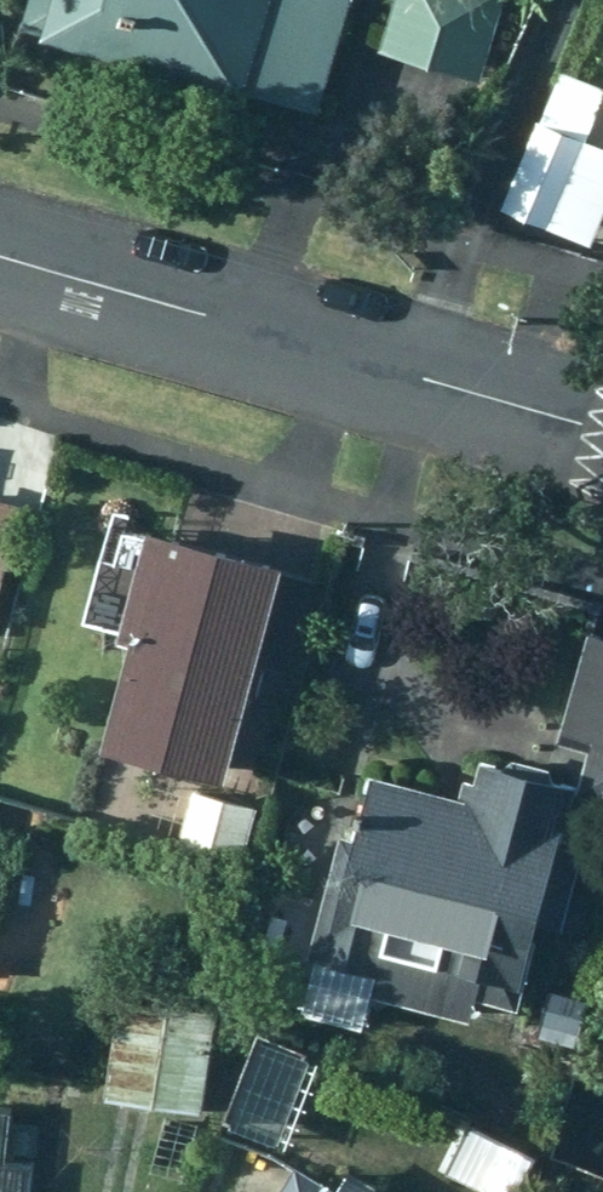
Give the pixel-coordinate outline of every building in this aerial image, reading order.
[(0,15),(0,33),(7,35),(4,46),(216,107),(220,93),(303,116),(337,0),(4,0),(0,15)] [(365,53),(468,85),(494,0),(381,0),(365,53)] [(599,154),(574,143),(595,91),(545,71),(487,211),(577,249),(602,189),(602,146),(599,154)] [(101,629),(74,729),(192,760),(247,552),(104,514),(94,552),(76,548),(60,609),(89,617),(86,625),(101,629)] [(578,628),(547,736),(602,753),(602,635),(578,628)] [(350,1018),(356,989),(456,1015),(463,990),(500,999),(520,917),(545,923),(557,873),(534,867),(556,778),(461,755),(457,772),(448,770),(443,790),(352,767),(306,949),(318,951),(304,1006),(350,1018)] [(246,801),(179,780),(162,839),(229,858),(246,801)] [(540,988),(527,1030),(571,1044),(585,1001),(540,988)] [(191,1106),(205,1010),(108,995),(94,1092),(191,1106)] [(255,1135),(290,1047),(242,1029),(208,1116),(255,1135)] [(337,1066),(294,1049),(266,1117),(309,1136),(337,1066)] [(189,1117),(154,1108),(143,1149),(179,1158),(189,1117)] [(19,1150),(22,1118),(0,1115),(0,1148),(19,1150)] [(429,1165),(487,1191),(509,1191),(529,1151),(453,1115),(429,1165)] [(14,1159),(0,1157),(0,1191),(10,1191),(14,1159)]
